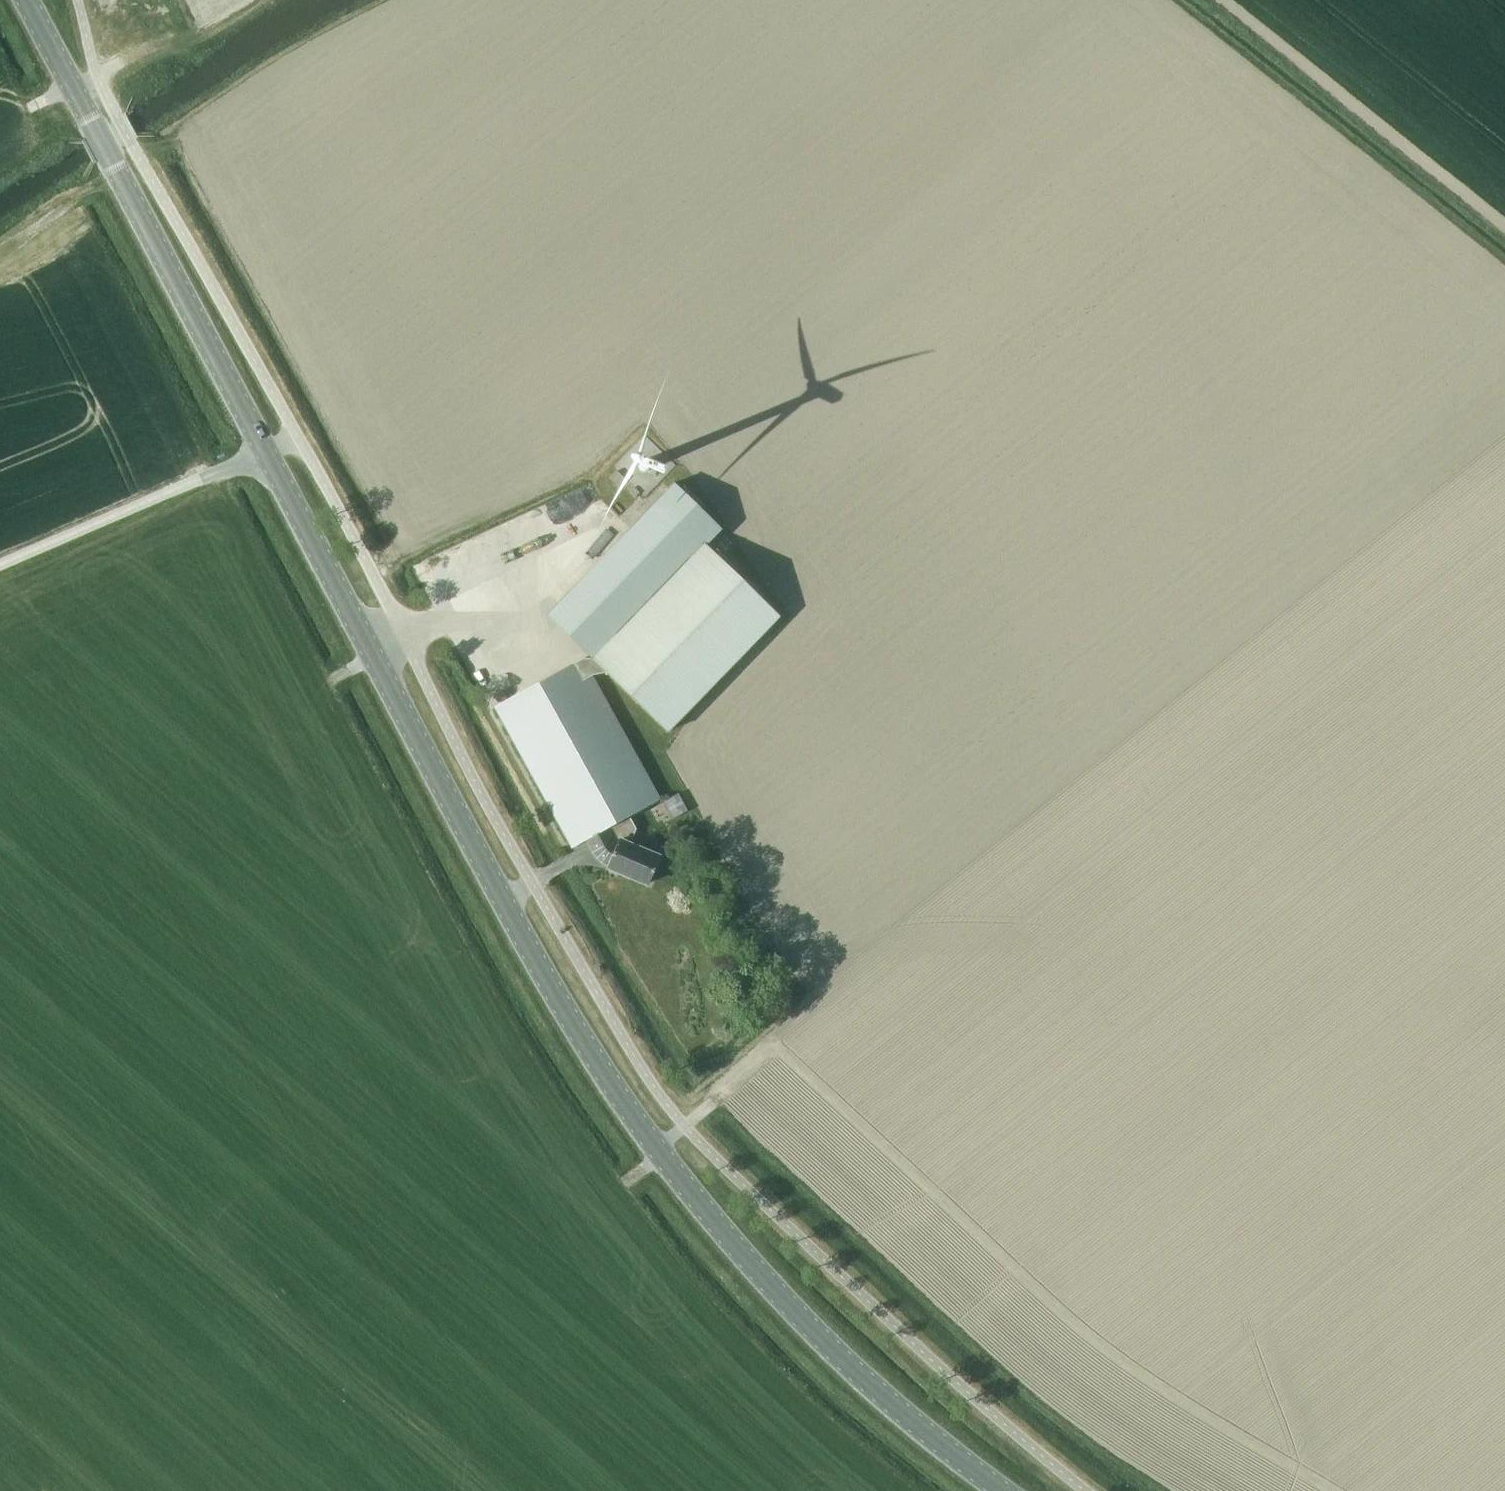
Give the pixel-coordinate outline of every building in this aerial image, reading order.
[(639,465),(639,466),(639,467),(639,469),(640,470),(641,471),(642,472),(644,472),(645,472),(646,472),(648,472),(649,471),(650,470),(651,469),(651,467),(651,466),(651,465),(651,463),(650,462),(649,461),(648,460),(646,460),(645,460),(643,460),(642,460),(641,461),(640,462),(639,463),(639,465)] [(573,588),(618,632),(705,543),(719,528),(674,484),(573,588)] [(669,732),(781,615),(705,543),(618,632),(592,659),(582,659),(548,677),(548,678),(547,678),(516,695),(494,707),(553,815),(572,848),(585,841),(586,840),(587,843),(589,847),(591,851),(593,854),(595,856),(598,859),(601,862),(604,864),(605,865),(606,865),(607,866),(648,883),(654,872),(654,871),(660,858),(629,845),(636,829),(628,816),(659,800),(591,675),(605,670),(669,732)] [(663,800),(672,819),(687,811),(678,793),(663,800)]
